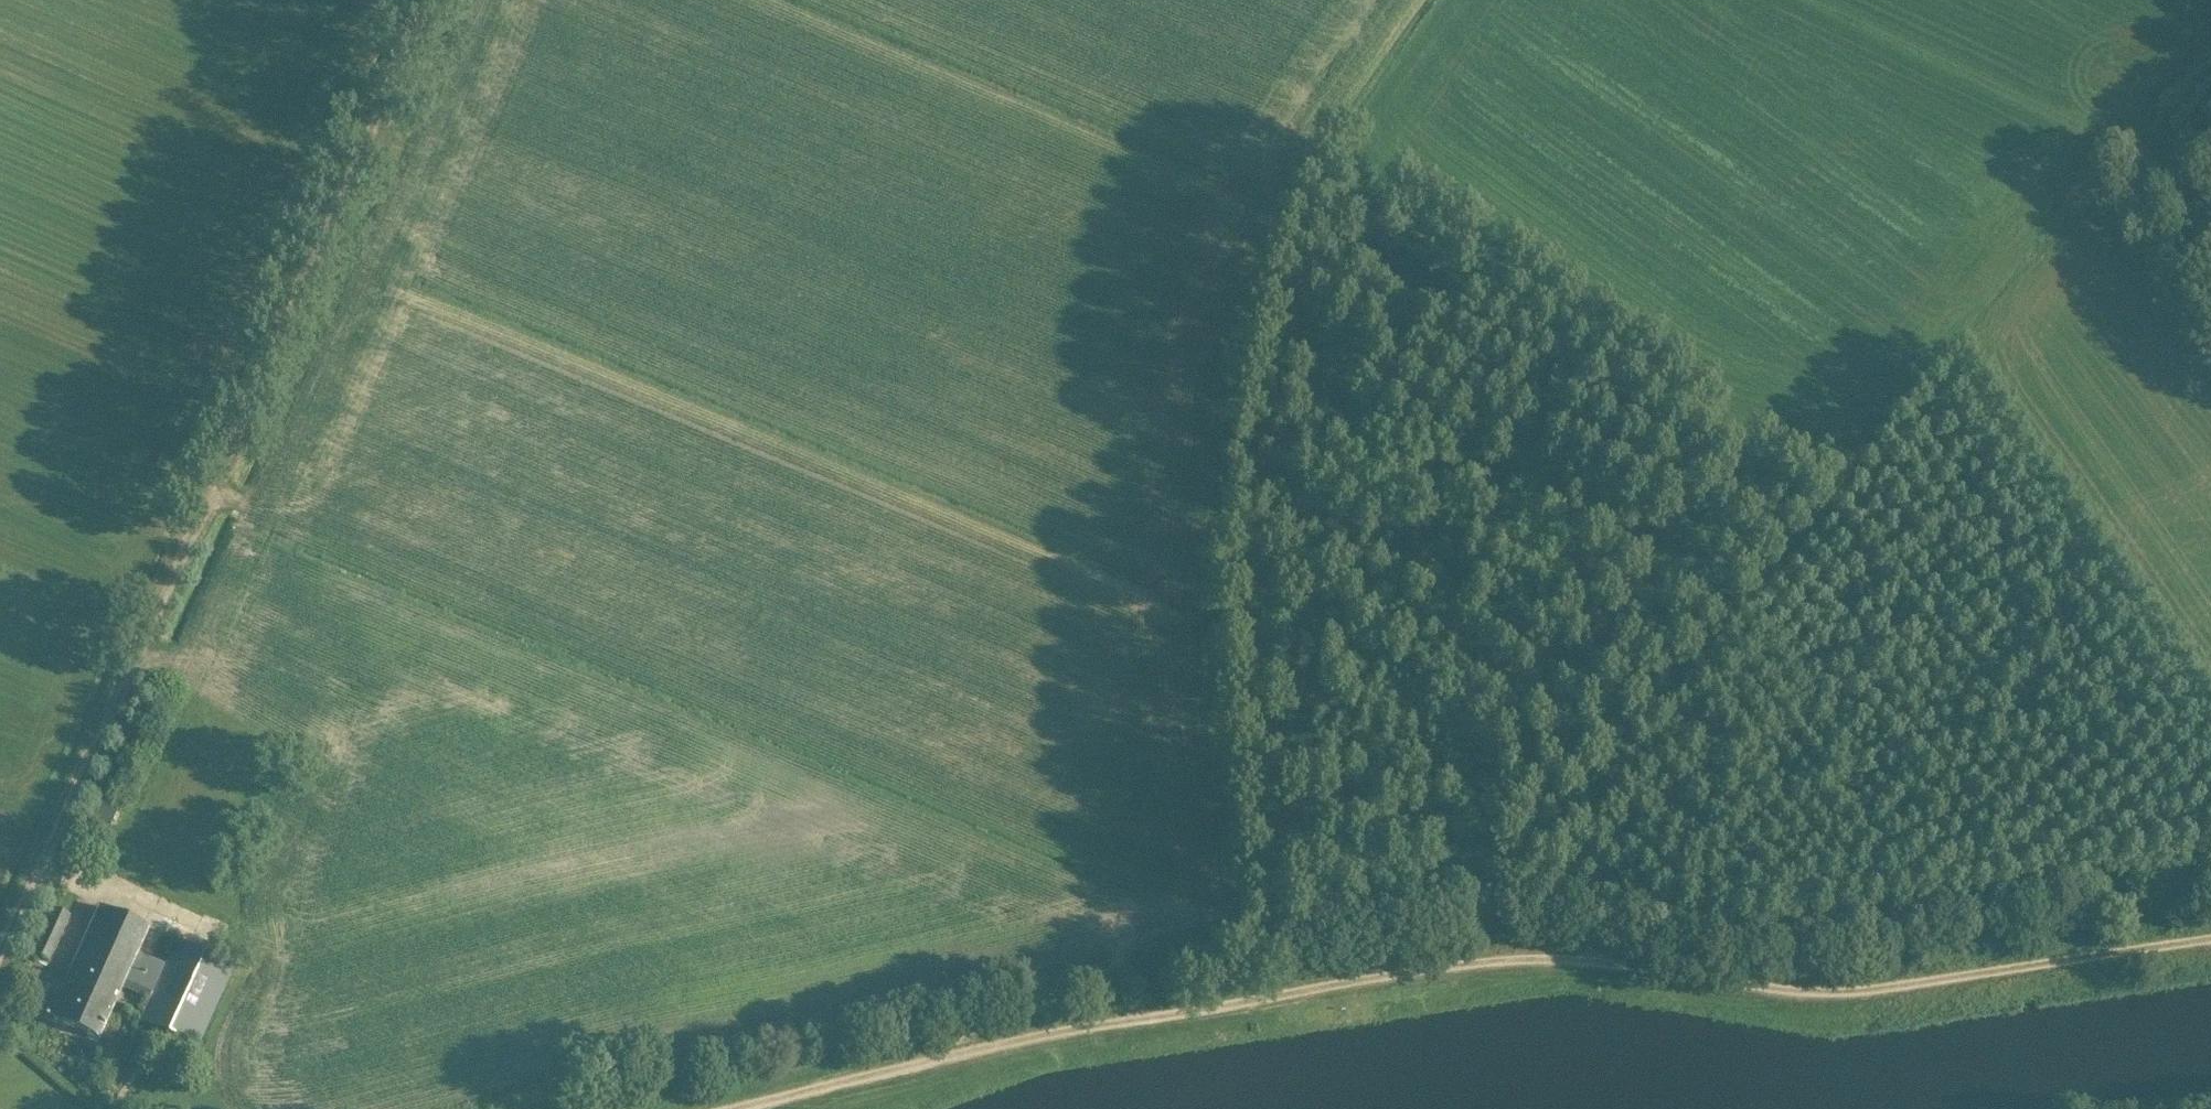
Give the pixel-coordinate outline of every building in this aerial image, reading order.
[(104,804),(98,819),(112,825),(118,810),(104,804)] [(59,992),(57,996),(48,1016),(100,1039),(124,987),(152,999),(142,1021),(199,1047),(235,967),(178,941),(167,966),(139,953),(150,929),(102,907),(68,983),(77,987),(72,998),(59,992)] [(50,962),(71,916),(58,910),(37,956),(50,962)]
